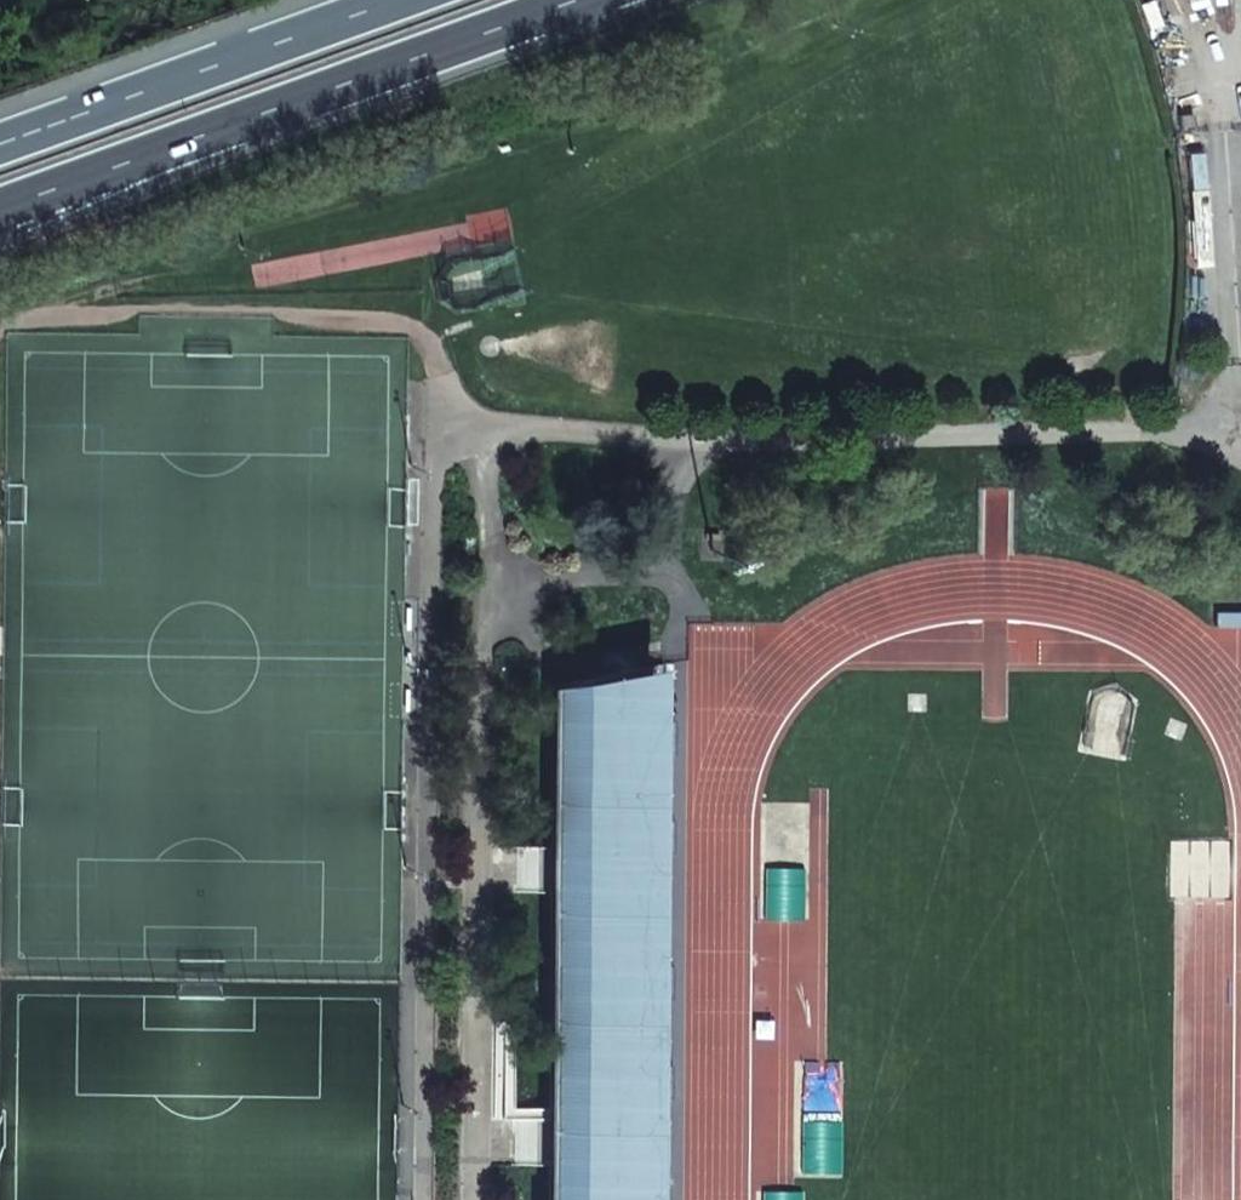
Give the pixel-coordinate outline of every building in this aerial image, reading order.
[(659,666),(549,687),(545,1199),(655,1199),(659,666)]
